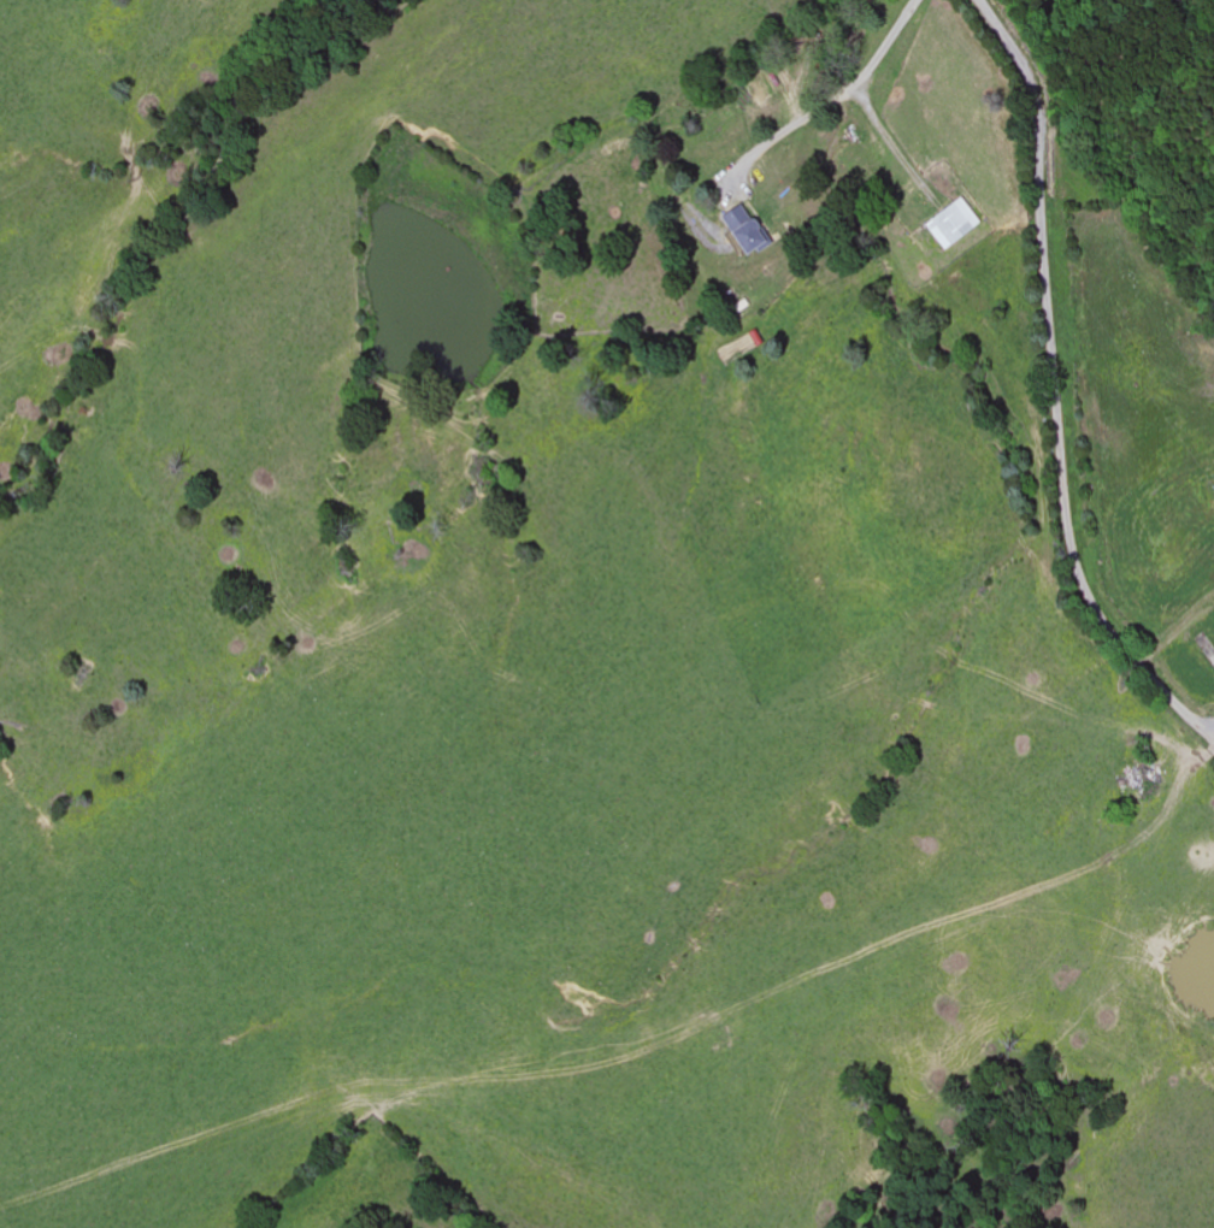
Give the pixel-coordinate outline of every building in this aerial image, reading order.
[(924,223),(943,253),(981,229),(962,199),(924,223)] [(767,243),(759,227),(751,231),(740,207),(718,217),(737,257),(767,243)]
